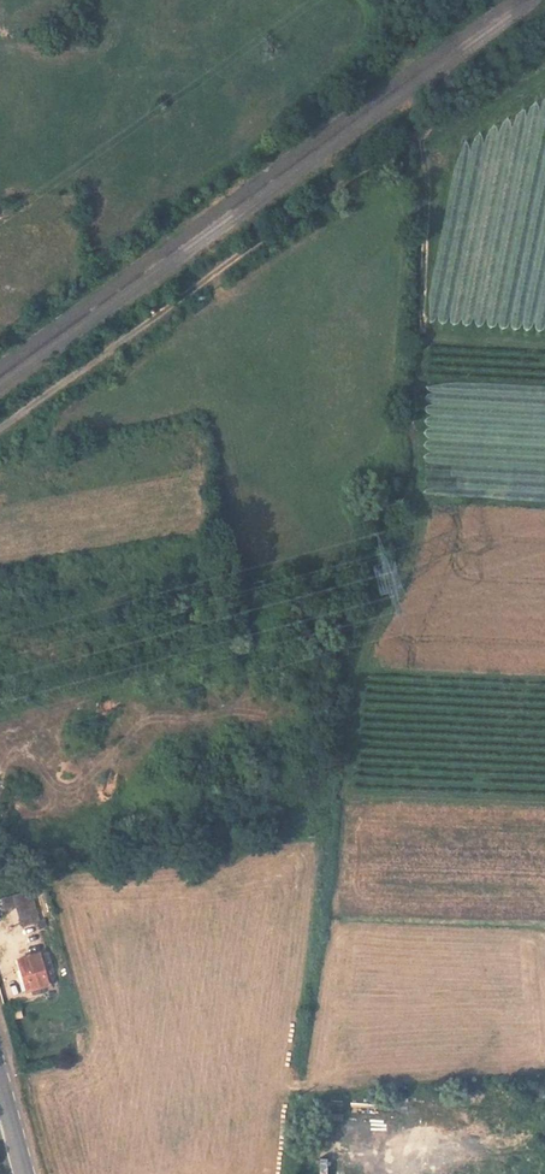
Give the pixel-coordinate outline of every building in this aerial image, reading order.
[(2,896),(8,927),(39,921),(33,890),(2,896)] [(35,978),(27,946),(4,952),(13,984),(35,978)]
